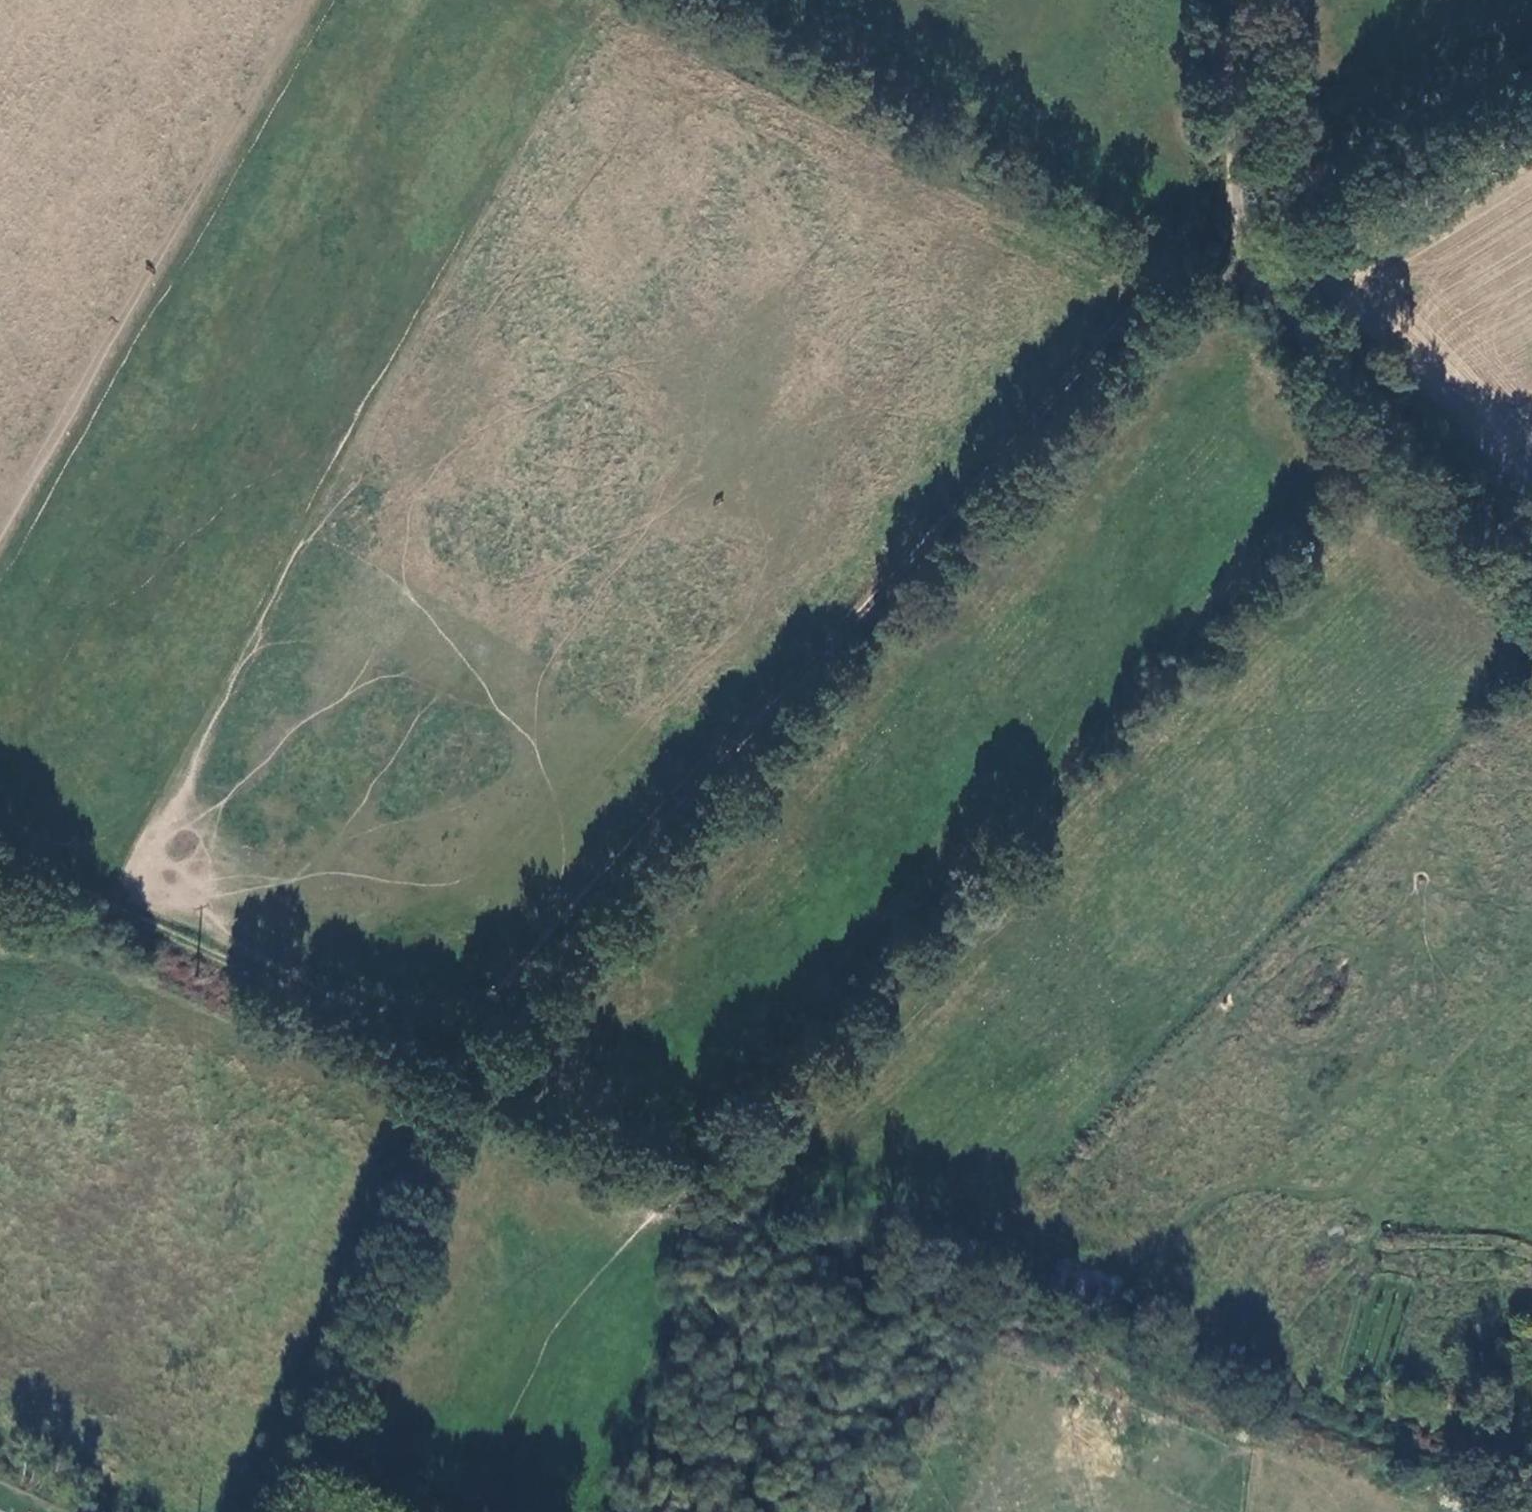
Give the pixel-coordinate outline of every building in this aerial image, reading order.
[(1047,1288),(1102,1311),(1113,1286),(1058,1263),(1047,1288)]
